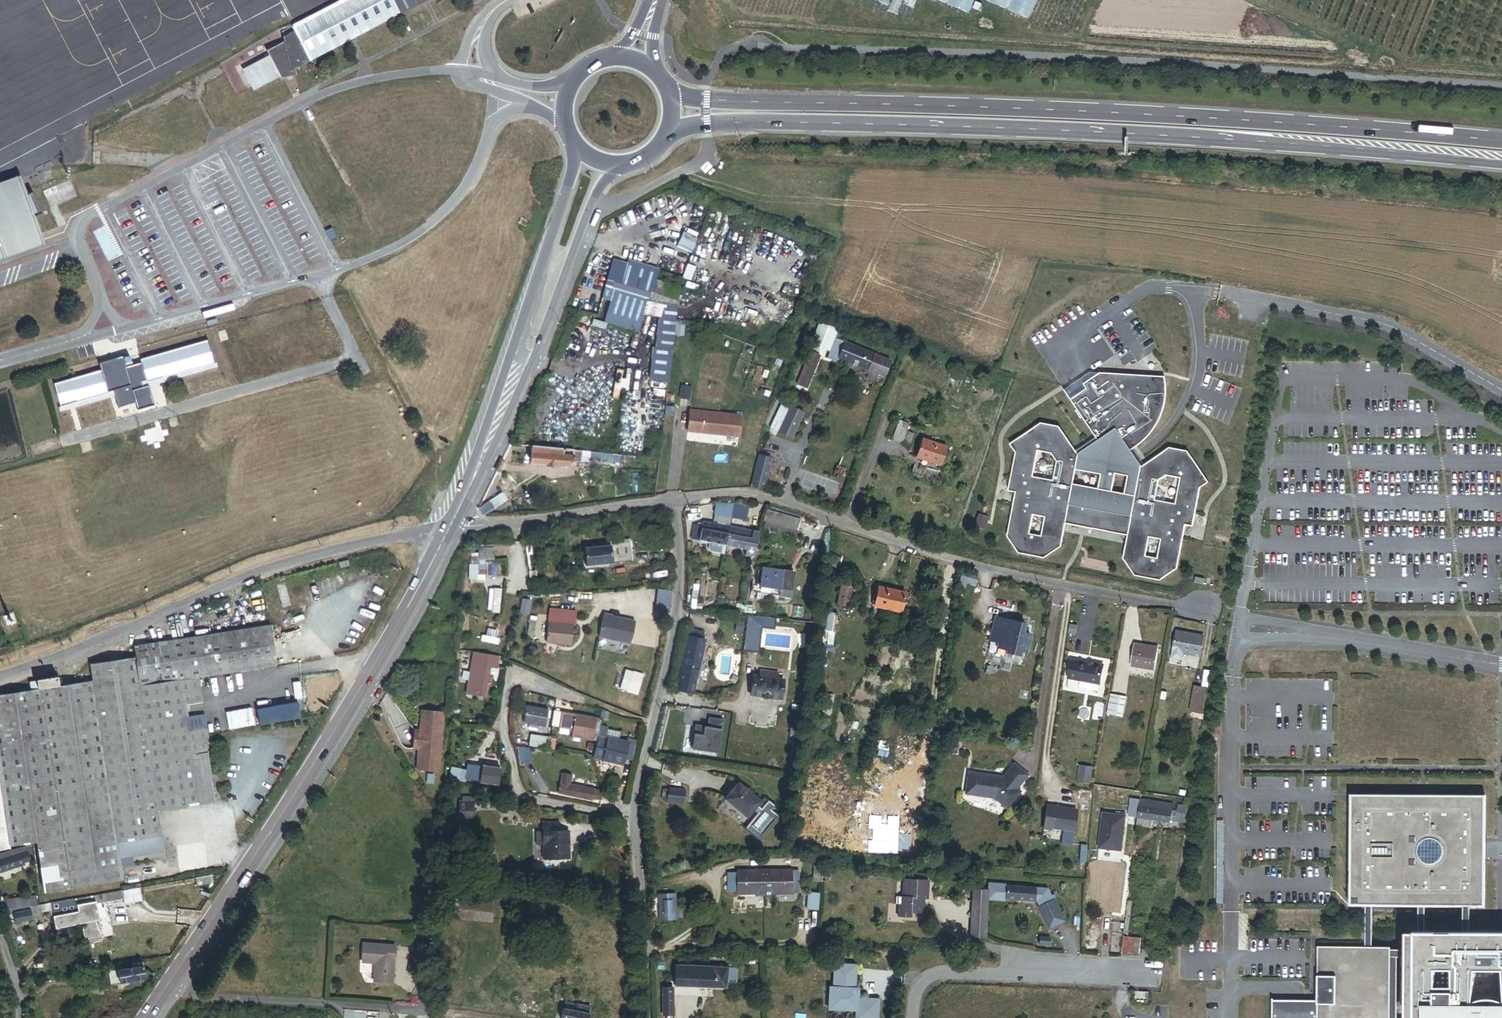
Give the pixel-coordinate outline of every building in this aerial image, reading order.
[(292,27),(294,32),(285,37),(286,43),(268,52),(270,56),(243,70),(251,87),(254,91),(279,78),(281,77),(289,76),(292,76),(290,66),(307,57),(310,62),(352,40),(400,15),(392,0),(343,0),(292,27)] [(400,15),(426,2),(430,0),(392,0),(400,15)] [(971,12),(977,0),(941,0),(971,12)] [(1031,20),(1039,0),(988,0),(1031,20)] [(0,183),(0,186),(20,178),(19,176),(0,183)] [(40,231),(34,216),(25,193),(20,178),(0,186),(0,246),(40,231)] [(34,216),(58,207),(78,199),(71,180),(49,188),(53,199),(46,202),(41,187),(25,193),(34,216)] [(44,244),(40,231),(0,246),(0,260),(44,244)] [(676,306),(679,281),(626,261),(626,264),(610,260),(603,286),(610,288),(601,320),(638,331),(646,298),(660,302),(676,306)] [(657,349),(671,350),(674,325),(676,306),(660,302),(655,349),(657,349)] [(837,358),(843,342),(834,338),(826,358),(836,361),(837,358)] [(889,360),(843,342),(837,358),(883,376),(889,360)] [(209,343),(141,362),(147,382),(214,363),(209,343)] [(653,380),(668,382),(671,350),(657,349),(653,380)] [(815,360),(807,356),(796,386),(804,389),(815,360)] [(1043,516),(1032,514),(1039,475),(1029,473),(1034,448),(1047,450),(1052,459),(1049,477),(1071,482),(1074,467),(1099,472),(1096,487),(1110,489),(1113,472),(1126,475),(1122,492),(1154,500),(1157,481),(1165,476),(1179,478),(1174,504),(1158,539),(1154,558),(1143,555),(1146,537),(1126,535),(1121,558),(1133,575),(1159,580),(1176,569),(1184,525),(1192,526),(1199,488),(1207,482),(1186,451),(1168,448),(1147,462),(1139,468),(1128,452),(1136,446),(1139,444),(1147,435),(1153,427),(1158,416),(1161,407),(1163,397),(1163,388),(1163,380),(1149,379),(1149,375),(1098,372),(1081,382),(1084,387),(1068,398),(1095,440),(1074,453),(1056,424),(1038,420),(1006,440),(1012,448),(1004,489),(1011,491),(1003,535),(1015,552),(1041,557),(1028,532),(1040,535),(1043,516)] [(55,386),(60,406),(107,393),(102,373),(55,386)] [(133,392),(139,411),(146,409),(140,390),(133,392)] [(802,413),(789,406),(778,433),(790,439),(802,413)] [(741,416),(690,411),(688,432),(739,438),(741,416)] [(901,443),(905,432),(908,424),(898,421),(892,440),(901,443)] [(913,435),(905,432),(901,443),(908,446),(913,435)] [(916,458),(940,465),(946,447),(922,439),(916,458)] [(620,463),(621,455),(532,446),(530,464),(545,465),(545,466),(556,467),(557,466),(572,467),(572,462),(580,463),(581,462),(589,462),(589,458),(607,459),(606,462),(620,463)] [(750,487),(763,490),(771,458),(758,455),(750,487)] [(1040,535),(1028,532),(1041,557),(1059,545),(1063,522),(1090,527),(1091,524),(1106,527),(1106,530),(1126,535),(1146,537),(1158,539),(1174,504),(1154,500),(1122,492),(1110,489),(1096,487),(1071,482),(1049,477),(1039,475),(1032,514),(1043,516),(1040,535)] [(502,493),(489,502),(494,509),(507,500),(502,493)] [(489,502),(477,509),(482,516),(494,509),(489,502)] [(732,505),(715,504),(714,513),(730,517),(732,505)] [(733,504),(732,505),(730,517),(745,520),(748,507),(733,504)] [(796,529),(799,518),(767,509),(762,528),(775,532),(777,524),(796,529)] [(730,517),(714,513),(713,520),(729,523),(730,517)] [(725,545),(728,526),(702,521),(701,525),(693,524),(690,539),(725,545)] [(755,551),(758,532),(728,526),(725,545),(755,551)] [(611,545),(583,549),(586,566),(632,561),(629,540),(610,542),(611,545)] [(492,548),(478,549),(478,560),(479,560),(493,559),(492,548)] [(478,560),(478,552),(471,553),(468,564),(468,579),(484,579),(484,564),(479,564),(479,560),(478,560)] [(838,564),(829,564),(827,577),(836,578),(838,564)] [(762,568),(759,592),(779,594),(782,570),(762,568)] [(793,571),(782,570),(779,594),(779,596),(790,597),(793,571)] [(853,582),(842,579),(836,605),(847,607),(853,582)] [(905,594),(878,587),(873,606),(900,612),(905,594)] [(673,592),(659,590),(656,611),(670,613),(673,592)] [(600,635),(628,641),(632,621),(603,614),(600,635)] [(836,615),(827,614),(825,630),(823,630),(822,642),(827,642),(827,644),(832,645),(834,631),(835,631),(836,615)] [(756,653),(759,628),(772,629),(773,619),(747,616),(742,652),(756,653)] [(549,618),(546,642),(570,644),(572,625),(557,623),(558,619),(549,618)] [(997,619),(991,641),(1007,645),(1006,652),(1019,656),(1021,651),(1025,652),(1029,636),(1022,634),(1024,626),(997,619)] [(135,648),(135,654),(141,684),(203,674),(278,661),(272,625),(135,648)] [(704,633),(691,630),(690,636),(688,636),(677,690),(692,693),(698,670),(704,639),(702,639),(704,633)] [(1200,657),(1204,637),(1176,632),(1172,659),(1182,660),(1183,654),(1200,657)] [(1158,648),(1134,644),(1130,666),(1155,670),(1158,648)] [(468,684),(470,684),(469,693),(484,696),(487,682),(490,683),(491,676),(488,676),(490,667),(497,668),(498,659),(483,657),(484,654),(473,652),(468,684)] [(168,830),(164,807),(204,800),(204,799),(195,748),(211,745),(215,745),(203,674),(141,684),(135,654),(92,661),(94,671),(96,679),(123,837),(165,830),(168,830)] [(1100,685),(1104,666),(1094,664),(1093,665),(1071,661),(1068,679),(1100,685)] [(633,672),(625,669),(619,688),(627,691),(633,672)] [(759,676),(752,675),(750,696),(781,700),(784,680),(777,679),(778,673),(760,670),(759,676)] [(96,679),(94,671),(81,673),(83,681),(96,679)] [(637,694),(643,675),(633,672),(627,691),(637,694)] [(45,678),(45,681),(46,688),(68,684),(66,674),(45,678)] [(96,679),(83,681),(68,684),(46,688),(40,689),(0,696),(0,773),(12,845),(45,839),(54,888),(129,875),(125,850),(123,837),(96,679)] [(1203,714),(1208,689),(1195,687),(1190,712),(1203,714)] [(832,696),(825,695),(822,715),(830,716),(832,696)] [(1120,696),(1111,695),(1108,710),(1117,712),(1120,696)] [(547,710),(526,706),(524,722),(530,723),(529,726),(537,728),(538,724),(544,726),(547,710)] [(437,771),(442,712),(420,710),(419,730),(413,730),(412,748),(417,749),(415,769),(437,771)] [(558,727),(561,713),(553,711),(551,726),(558,727)] [(592,740),(596,719),(561,713),(558,727),(570,729),(569,732),(572,732),(572,736),(592,740)] [(829,719),(823,718),(821,729),(827,730),(829,719)] [(723,722),(709,720),(708,729),(697,727),(692,749),(718,753),(723,722)] [(607,727),(600,726),(592,758),(624,765),(625,758),(632,760),(636,740),(627,737),(626,741),(606,736),(607,727)] [(546,737),(529,735),(528,745),(544,748),(546,737)] [(948,750),(948,743),(937,741),(936,748),(948,750)] [(220,796),(211,745),(195,748),(204,799),(220,796)] [(529,748),(518,750),(520,763),(532,761),(529,748)] [(488,758),(486,767),(500,769),(501,760),(488,758)] [(486,767),(468,764),(466,780),(498,785),(500,769),(486,767)] [(994,777),(969,773),(965,795),(994,799),(1006,809),(1020,792),(1016,789),(1028,776),(1014,765),(1002,779),(994,778),(994,777)] [(1091,777),(1092,767),(1081,766),(1080,776),(1091,777)] [(464,775),(451,772),(450,778),(463,780),(464,775)] [(12,845),(0,773),(0,847),(12,845)] [(572,776),(562,774),(560,783),(570,785),(572,776)] [(570,785),(560,783),(558,793),(593,800),(593,798),(601,800),(602,792),(570,785)] [(750,802),(730,786),(718,802),(737,818),(750,802)] [(683,805),(685,790),(668,789),(668,790),(663,790),(662,800),(667,800),(666,803),(683,805)] [(1366,905),(1373,906),(1422,906),(1429,906),(1485,906),(1485,796),(1352,795),(1351,905),(1366,905)] [(1170,804),(1141,799),(1138,824),(1138,825),(1152,827),(1153,820),(1171,822),(1171,821),(1172,811),(1168,810),(1170,804)] [(473,800),(458,801),(458,820),(473,820),(473,800)] [(1073,830),(1076,809),(1046,805),(1043,828),(1051,829),(1052,827),(1073,830)] [(1186,823),(1188,806),(1178,805),(1177,811),(1176,821),(1186,823)] [(787,827),(790,810),(783,809),(782,816),(780,816),(778,826),(787,827)] [(1120,850),(1125,815),(1102,812),(1098,847),(1120,850)] [(542,859),(555,858),(558,855),(561,858),(567,858),(567,847),(565,847),(565,840),(567,840),(567,831),(558,831),(558,822),(542,823),(542,859)] [(165,830),(123,837),(125,850),(167,843),(165,830)] [(24,848),(26,858),(29,857),(26,846),(0,852),(0,854),(24,848)] [(0,854),(0,870),(24,864),(22,859),(26,858),(24,848),(0,854)] [(813,881),(821,881),(822,871),(822,868),(823,862),(815,861),(813,881)] [(737,871),(737,874),(737,892),(737,895),(755,895),(755,897),(774,896),(774,895),(792,894),(792,872),(792,871),(737,871)] [(212,875),(196,878),(197,886),(214,883),(212,875)] [(898,905),(897,918),(904,918),(910,918),(911,913),(923,914),(923,903),(922,903),(922,900),(927,900),(929,882),(916,880),(904,880),(903,898),(896,898),(896,905),(898,905)] [(1035,900),(1035,888),(1012,887),(1006,887),(1006,884),(987,883),(987,890),(987,899),(1005,901),(1005,899),(1035,900)] [(1051,899),(1046,889),(1035,888),(1035,900),(1036,901),(1039,906),(1038,907),(1049,928),(1064,920),(1052,899),(1051,899)] [(972,889),(971,902),(970,935),(972,936),(985,937),(987,899),(987,890),(972,889)] [(108,893),(84,897),(86,904),(95,903),(109,900),(108,893)] [(672,919),(670,895),(658,896),(659,920),(672,919)] [(818,905),(819,897),(809,896),(808,913),(818,914),(818,905)] [(6,900),(8,909),(29,906),(28,897),(6,900)] [(78,906),(76,898),(53,902),(54,910),(78,906)] [(492,903),(456,900),(454,917),(491,921),(492,903)] [(53,902),(38,905),(38,908),(39,913),(54,910),(53,902)] [(86,904),(78,906),(81,924),(99,920),(95,903),(86,904)] [(81,924),(78,906),(54,910),(56,928),(81,924)] [(40,918),(39,913),(38,908),(13,912),(14,923),(40,918)] [(81,924),(82,932),(101,929),(99,920),(81,924)] [(1111,932),(1097,930),(1095,950),(1108,951),(1111,932)] [(1429,933),(1422,933),(1417,933),(1417,950),(1417,958),(1417,960),(1418,960),(1418,1017),(1501,1017),(1501,1002),(1499,1000),(1495,1000),(1490,999),(1486,1000),(1482,1000),(1479,1001),(1477,1002),(1474,1003),(1477,971),(1501,972),(1501,933),(1429,933)] [(1128,937),(1123,936),(1121,956),(1132,953),(1139,954),(1141,939),(1128,937)] [(372,981),(391,983),(393,963),(391,963),(391,960),(393,959),(394,945),(362,943),(360,962),(374,963),(372,981)] [(1391,957),(1391,950),(1391,948),(1373,948),(1366,948),(1318,947),(1318,1000),(1317,1017),(1391,1017),(1391,957)] [(727,968),(727,970),(735,970),(736,959),(728,958),(727,968)] [(416,961),(408,961),(407,971),(416,971),(416,961)] [(878,999),(857,997),(858,987),(855,987),(856,964),(835,962),(834,986),(830,985),(829,1007),(856,1009),(855,1017),(877,1017),(878,999)] [(885,962),(874,962),(873,970),(884,970),(885,962)] [(140,966),(115,970),(114,970),(116,982),(131,980),(142,979),(140,966)] [(725,988),(727,970),(727,968),(675,966),(674,987),(725,988)] [(116,982),(114,970),(114,968),(101,970),(103,984),(116,982)] [(672,995),(662,996),(663,1015),(673,1015),(672,995)] [(1318,1000),(1289,999),(1273,999),(1272,1017),(1317,1017),(1318,1000)] [(564,1003),(562,1017),(587,1017),(590,1006),(576,1004),(575,1006),(564,1003)]
